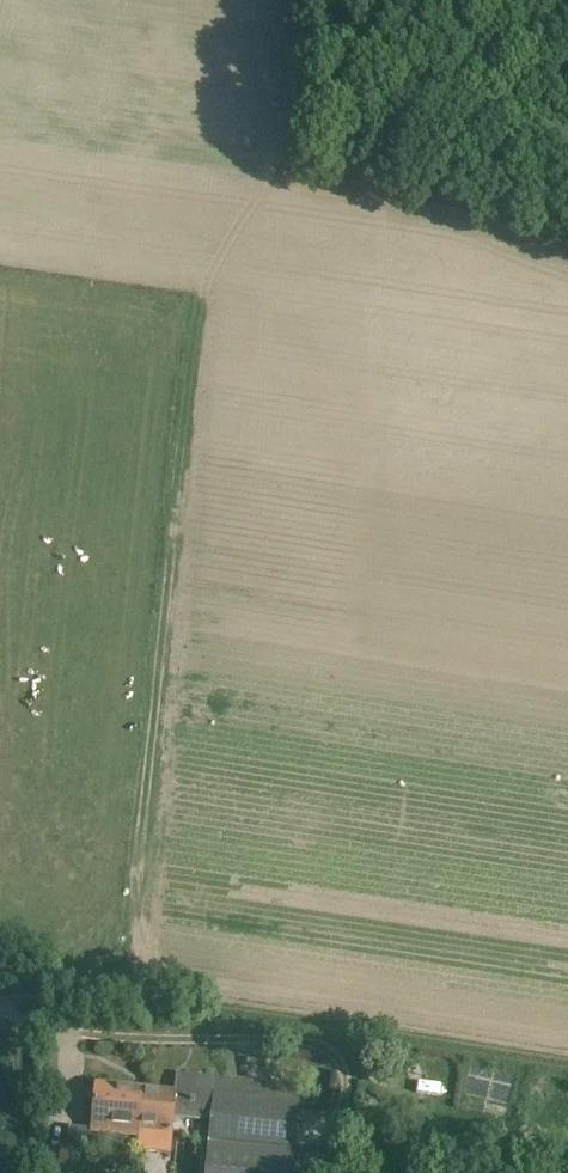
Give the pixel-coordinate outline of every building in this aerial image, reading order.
[(145,1090),(140,1137),(139,1137),(138,1151),(170,1154),(174,1121),(210,1126),(208,1143),(205,1172),(292,1172),(295,1153),(301,1086),(176,1073),(175,1093),(145,1090)] [(91,1132),(139,1137),(140,1137),(145,1090),(96,1084),(91,1132)] [(86,1150),(88,1130),(67,1129),(66,1148),(59,1147),(57,1172),(84,1172),(86,1150)]
